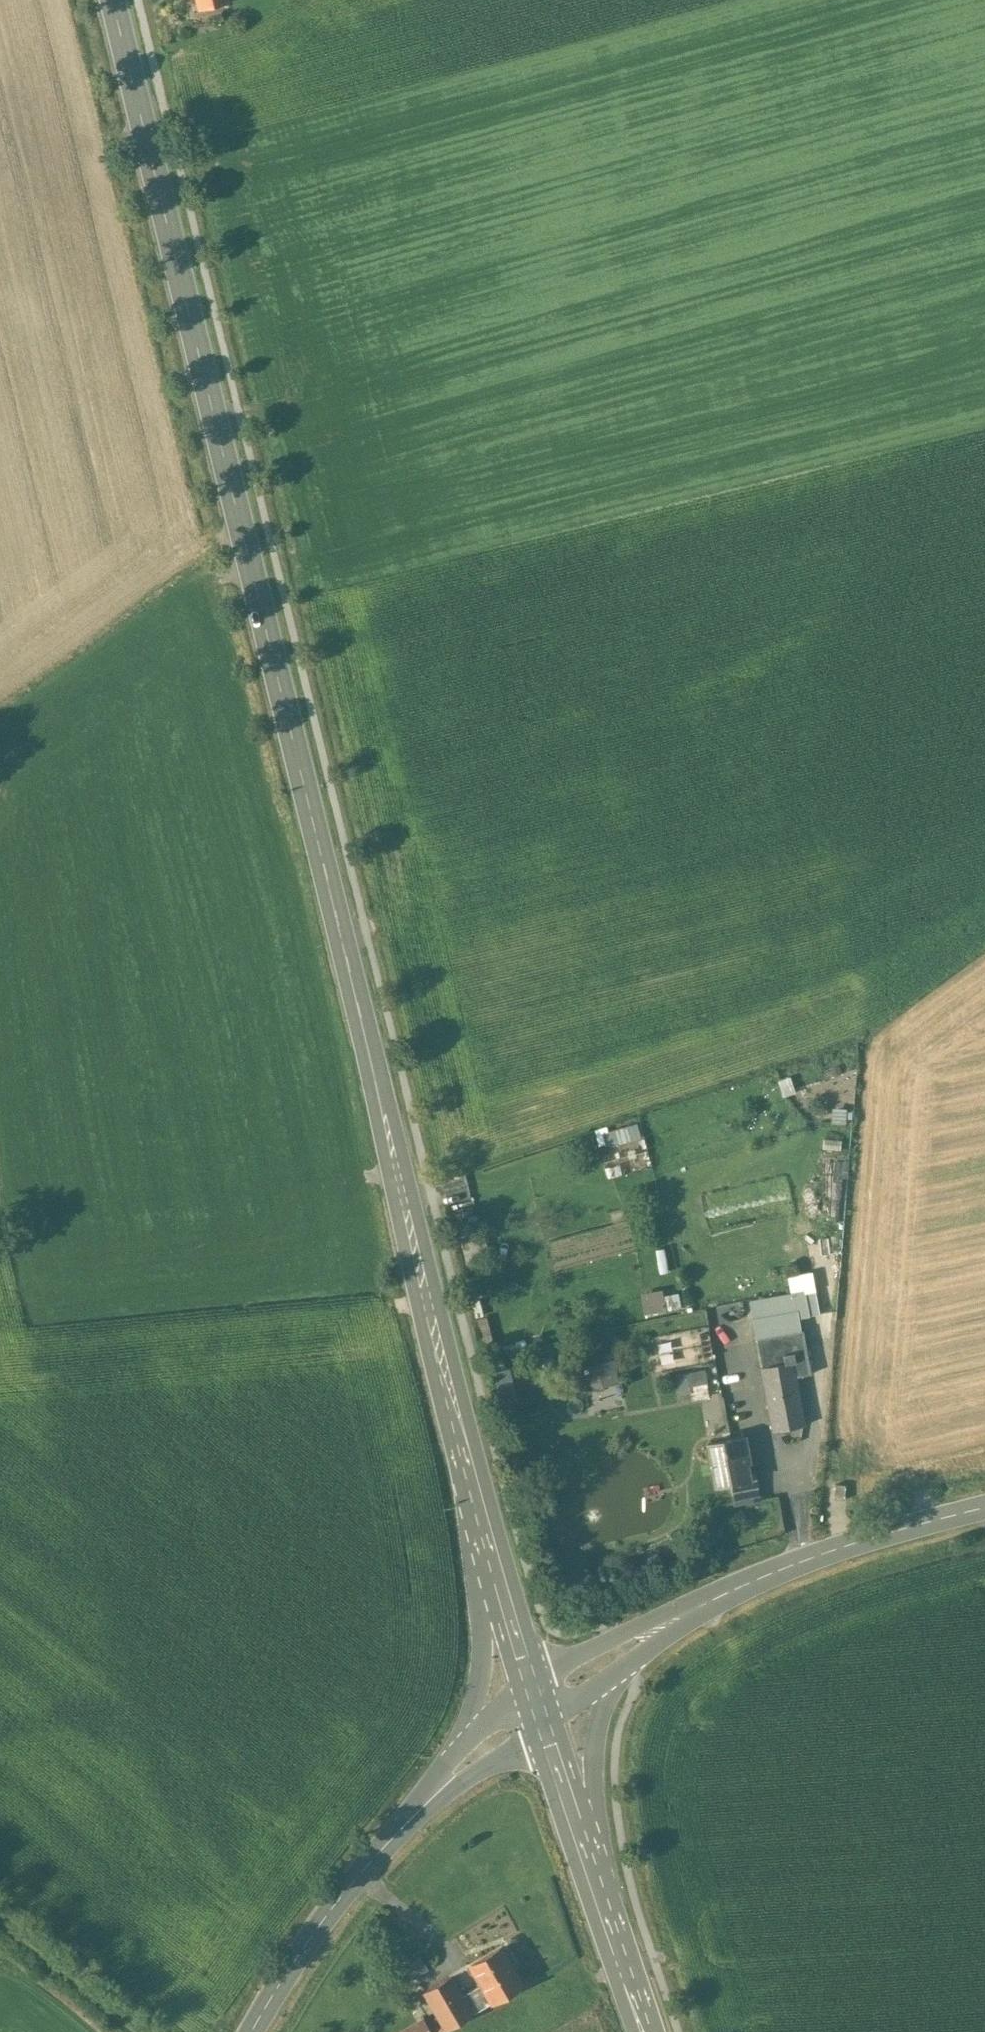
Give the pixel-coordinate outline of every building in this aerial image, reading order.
[(199,9),(229,2),(229,0),(197,0),(199,9)] [(609,1146),(644,1135),(640,1121),(605,1132),(609,1146)] [(642,1291),(648,1314),(671,1308),(665,1285),(642,1291)] [(816,1291),(805,1293),(805,1289),(792,1292),(796,1309),(797,1309),(799,1317),(820,1313),(816,1291)] [(792,1292),(750,1299),(757,1338),(801,1330),(799,1317),(797,1309),(796,1309),(792,1292)] [(698,1360),(691,1327),(651,1336),(659,1369),(698,1360)] [(801,1330),(757,1338),(762,1367),(791,1362),(793,1376),(794,1376),(811,1373),(803,1330),(801,1330)] [(542,1344),(545,1354),(566,1346),(562,1337),(542,1344)] [(612,1362),(584,1368),(587,1384),(615,1378),(612,1362)] [(791,1362),(762,1367),(774,1430),(803,1425),(794,1376),(793,1376),(791,1362)] [(497,1370),(503,1392),(519,1388),(513,1366),(497,1370)] [(679,1391),(711,1388),(710,1368),(678,1370),(679,1391)] [(744,1436),(708,1442),(708,1443),(710,1443),(713,1461),(712,1461),(716,1485),(730,1483),(731,1484),(750,1480),(747,1463),(749,1462),(744,1436)] [(846,1485),(835,1484),(834,1499),(845,1500),(846,1485)] [(500,1947),(471,1964),(493,2002),(522,1985),(500,1947)] [(424,1953),(407,1962),(415,1976),(431,1968),(424,1953)] [(463,1998),(451,1977),(425,1992),(440,2018),(446,2029),(447,2030),(473,2014),(472,2014),(463,1998)] [(483,2008),(474,1992),(463,1998),(472,2014),(483,2008)] [(401,2031),(432,2031),(428,2025),(424,2018),(417,2022),(401,2031)] [(428,2025),(432,2031),(441,2031),(446,2029),(440,2018),(428,2025)]
